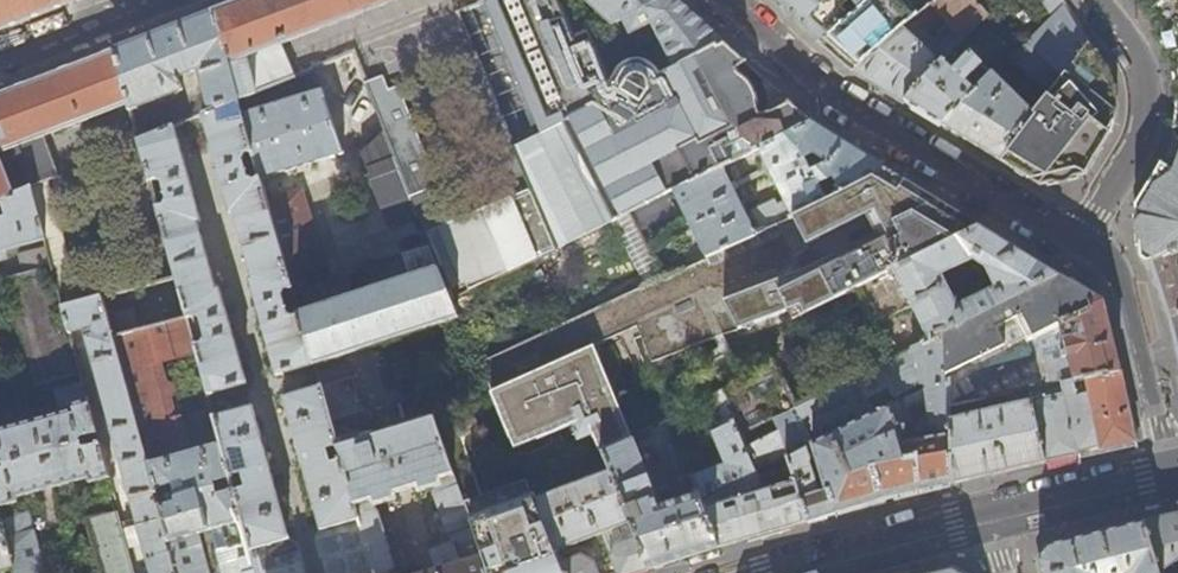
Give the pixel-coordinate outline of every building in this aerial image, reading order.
[(2,29),(37,16),(78,0),(0,0),(0,30),(2,29)] [(391,0),(244,0),(213,12),(238,98),(294,77),(279,43),(391,0)] [(558,0),(487,0),(544,137),(516,149),(532,188),(558,249),(674,190),(722,166),(759,147),(811,121),(788,101),(786,110),(779,113),(773,116),(769,115),(762,117),(759,116),(759,107),(758,104),(756,96),(754,92),(752,88),(744,79),(739,75),(740,69),(745,62),(733,51),(722,41),(673,68),(657,35),(602,60),(588,31),(574,36),(558,0)] [(658,0),(585,0),(611,24),(621,19),(658,0)] [(621,19),(629,33),(650,22),(657,35),(673,68),(722,41),(677,0),(658,0),(621,19)] [(869,0),(775,0),(790,14),(811,32),(822,42),(863,5),(869,0)] [(902,29),(914,18),(919,14),(906,0),(869,0),(863,5),(822,42),(842,60),(854,71),(902,29)] [(974,0),(935,0),(919,14),(914,18),(927,33),(944,19),(953,29),(930,54),(928,53),(932,49),(927,45),(923,49),(902,29),(854,71),(880,87),(905,102),(943,62),(987,16),(974,0)] [(1049,15),(1065,5),(1061,0),(1040,0),(1049,15)] [(1149,21),(1158,33),(1165,51),(1169,60),(1171,68),(1175,85),(1176,94),(1176,102),(1175,118),(1173,128),(1177,129),(1177,0),(1133,0),(1149,21)] [(1047,95),(1088,41),(1065,5),(1009,60),(1047,95)] [(238,98),(213,12),(155,34),(114,50),(128,101),(129,108),(181,89),(177,77),(197,69),(208,109),(238,98)] [(1101,145),(1108,134),(1108,132),(1113,122),(1115,111),(1116,105),(1116,99),(1114,88),(1111,78),(1105,67),(1088,41),(1047,95),(1031,117),(998,160),(1039,185),(1064,179),(1085,174),(1101,145)] [(42,134),(128,101),(114,50),(13,89),(0,94),(0,199),(14,193),(30,187),(30,188),(47,182),(58,177),(42,134)] [(941,125),(974,92),(966,83),(981,67),(970,56),(970,55),(953,71),(943,62),(905,102),(908,104),(941,125)] [(998,160),(1031,117),(990,76),(974,92),(941,125),(969,142),(998,160)] [(403,168),(413,194),(435,185),(398,92),(391,95),(384,77),(369,84),(403,168)] [(342,150),(321,90),(242,112),(253,150),(260,175),(261,177),(342,150)] [(253,150),(242,112),(238,98),(208,109),(202,112),(231,211),(234,210),(253,280),(251,281),(277,373),(314,363),(300,314),(294,316),(287,312),(282,295),(282,292),(284,289),(285,288),(292,287),(267,200),(261,177),(260,175),(253,177),(247,174),(242,157),(245,152),(253,150)] [(786,204),(793,217),(797,215),(877,178),(884,167),(837,138),(811,121),(759,147),(786,204)] [(217,287),(198,221),(202,220),(173,123),(137,138),(149,178),(156,177),(162,179),(165,196),(163,203),(156,204),(175,276),(186,317),(195,314),(200,317),(205,337),(201,342),(194,343),(207,393),(247,382),(220,286),(217,287)] [(1176,158),(1175,163),(1171,171),(1160,166),(1151,182),(1135,205),(1137,227),(1138,239),(1139,255),(1147,261),(1177,250),(1177,153),(1176,158)] [(756,234),(748,217),(722,166),(674,190),(706,257),(756,234)] [(492,390),(619,333),(639,325),(654,361),(741,328),(791,309),(796,318),(896,269),(910,262),(980,228),(939,202),(935,200),(884,167),(877,178),(797,215),(793,217),(756,234),(706,257),(479,361),(492,390)] [(413,194),(403,168),(371,179),(391,228),(422,216),(413,194)] [(80,302),(47,182),(30,188),(43,238),(46,246),(50,263),(62,307),(80,302)] [(435,185),(413,194),(422,216),(428,231),(454,221),(439,184),(435,185)] [(30,188),(30,187),(14,193),(0,199),(0,249),(43,238),(30,188)] [(442,266),(455,299),(558,251),(558,249),(532,188),(454,221),(428,231),(442,266)] [(292,287),(299,310),(335,298),(301,189),(267,200),(292,287)] [(793,217),(786,204),(781,206),(778,203),(748,217),(756,234),(793,217)] [(943,335),(1059,276),(1022,254),(980,228),(910,262),(896,269),(929,342),(943,335)] [(50,263),(46,246),(18,254),(21,270),(50,263)] [(1147,261),(1163,304),(1167,318),(1177,353),(1177,250),(1147,261)] [(335,298),(299,310),(300,314),(314,363),(462,316),(455,299),(442,266),(335,298)] [(74,371),(45,267),(5,277),(35,382),(74,371)] [(134,294),(132,288),(101,296),(112,336),(186,317),(175,276),(144,285),(146,295),(141,296),(140,295),(138,294),(136,294),(134,294)] [(997,331),(1016,323),(1028,345),(1031,344),(1092,312),(1090,307),(1097,300),(1063,279),(1059,276),(943,335),(944,376),(1004,350),(997,331)] [(166,539),(144,457),(112,336),(101,296),(80,302),(62,307),(68,330),(92,324),(94,334),(86,337),(152,572),(175,572),(166,539)] [(1110,334),(1102,303),(1097,300),(1090,307),(1092,312),(1031,344),(1035,356),(1044,354),(1066,348),(1076,382),(1120,373),(1110,334)] [(845,328),(839,316),(830,320),(837,332),(845,328)] [(813,446),(877,415),(871,403),(896,391),(899,399),(910,394),(911,392),(924,386),(927,391),(905,403),(916,437),(951,432),(950,424),(950,423),(949,382),(945,383),(944,376),(943,335),(929,342),(795,409),(781,370),(752,380),(725,394),(746,448),(779,431),(787,457),(808,448),(813,446)] [(631,438),(594,346),(492,393),(515,447),(577,423),(581,431),(589,428),(599,453),(603,451),(631,438)] [(1125,385),(1123,373),(1120,373),(1076,382),(1030,393),(1046,464),(1129,445),(1137,444),(1125,385)] [(360,411),(350,377),(320,385),(321,387),(330,419),(360,411)] [(82,381),(56,388),(62,410),(0,425),(0,504),(16,500),(15,496),(88,476),(90,481),(108,477),(82,381)] [(342,460),(331,462),(327,449),(338,446),(337,445),(330,419),(321,387),(283,397),(321,529),(316,540),(326,572),(374,572),(359,517),(355,503),(342,460)] [(1046,464),(1030,393),(1010,397),(1013,409),(981,416),(979,409),(962,413),(963,420),(950,423),(950,424),(951,432),(951,437),(951,438),(953,484),(994,475),(1046,464)] [(719,547),(700,499),(755,473),(746,448),(725,394),(698,406),(709,435),(714,434),(726,464),(692,476),(697,492),(658,504),(633,437),(631,438),(603,451),(610,469),(650,568),(684,557),(719,547)] [(877,415),(813,446),(828,493),(835,513),(881,500),(889,498),(953,484),(951,438),(951,437),(909,446),(904,429),(905,428),(899,405),(877,415)] [(297,545),(288,537),(252,406),(214,416),(219,437),(230,474),(242,471),(246,485),(233,488),(241,517),(251,547),(257,572),(305,572),(297,545)] [(429,482),(452,474),(434,416),(337,445),(338,446),(342,460),(355,503),(372,498),(429,482)] [(787,457),(779,431),(746,448),(755,473),(700,499),(719,547),(799,523),(806,521),(800,501),(787,457)] [(166,539),(241,517),(233,488),(230,474),(219,437),(144,457),(166,539)] [(800,501),(820,496),(811,466),(811,460),(808,448),(787,457),(800,501)] [(610,469),(536,496),(536,497),(565,572),(600,572),(597,561),(582,553),(569,558),(565,546),(574,543),(577,543),(605,533),(617,572),(634,572),(650,568),(610,469)] [(469,518),(452,474),(429,482),(452,543),(432,549),(437,569),(482,556),(469,518)] [(536,497),(536,496),(532,485),(521,489),(523,496),(520,498),(522,500),(469,518),(482,556),(488,572),(565,572),(536,497)] [(820,496),(800,501),(806,521),(831,514),(835,513),(828,493),(820,496)] [(113,495),(85,501),(105,572),(134,572),(113,495)] [(377,512),(375,510),(372,498),(355,503),(359,517),(374,572),(396,572),(377,512)] [(28,513),(0,521),(12,565),(14,572),(43,572),(28,513)] [(1148,521),(1143,522),(1157,572),(1177,557),(1177,513),(1148,521)] [(241,517),(166,539),(175,572),(257,572),(251,547),(241,517)] [(0,521),(0,568),(12,565),(0,521)] [(1143,522),(1095,533),(1047,544),(1042,552),(1038,560),(1042,572),(1157,572),(1143,522)] [(423,572),(488,572),(482,556),(437,569),(423,572)]
